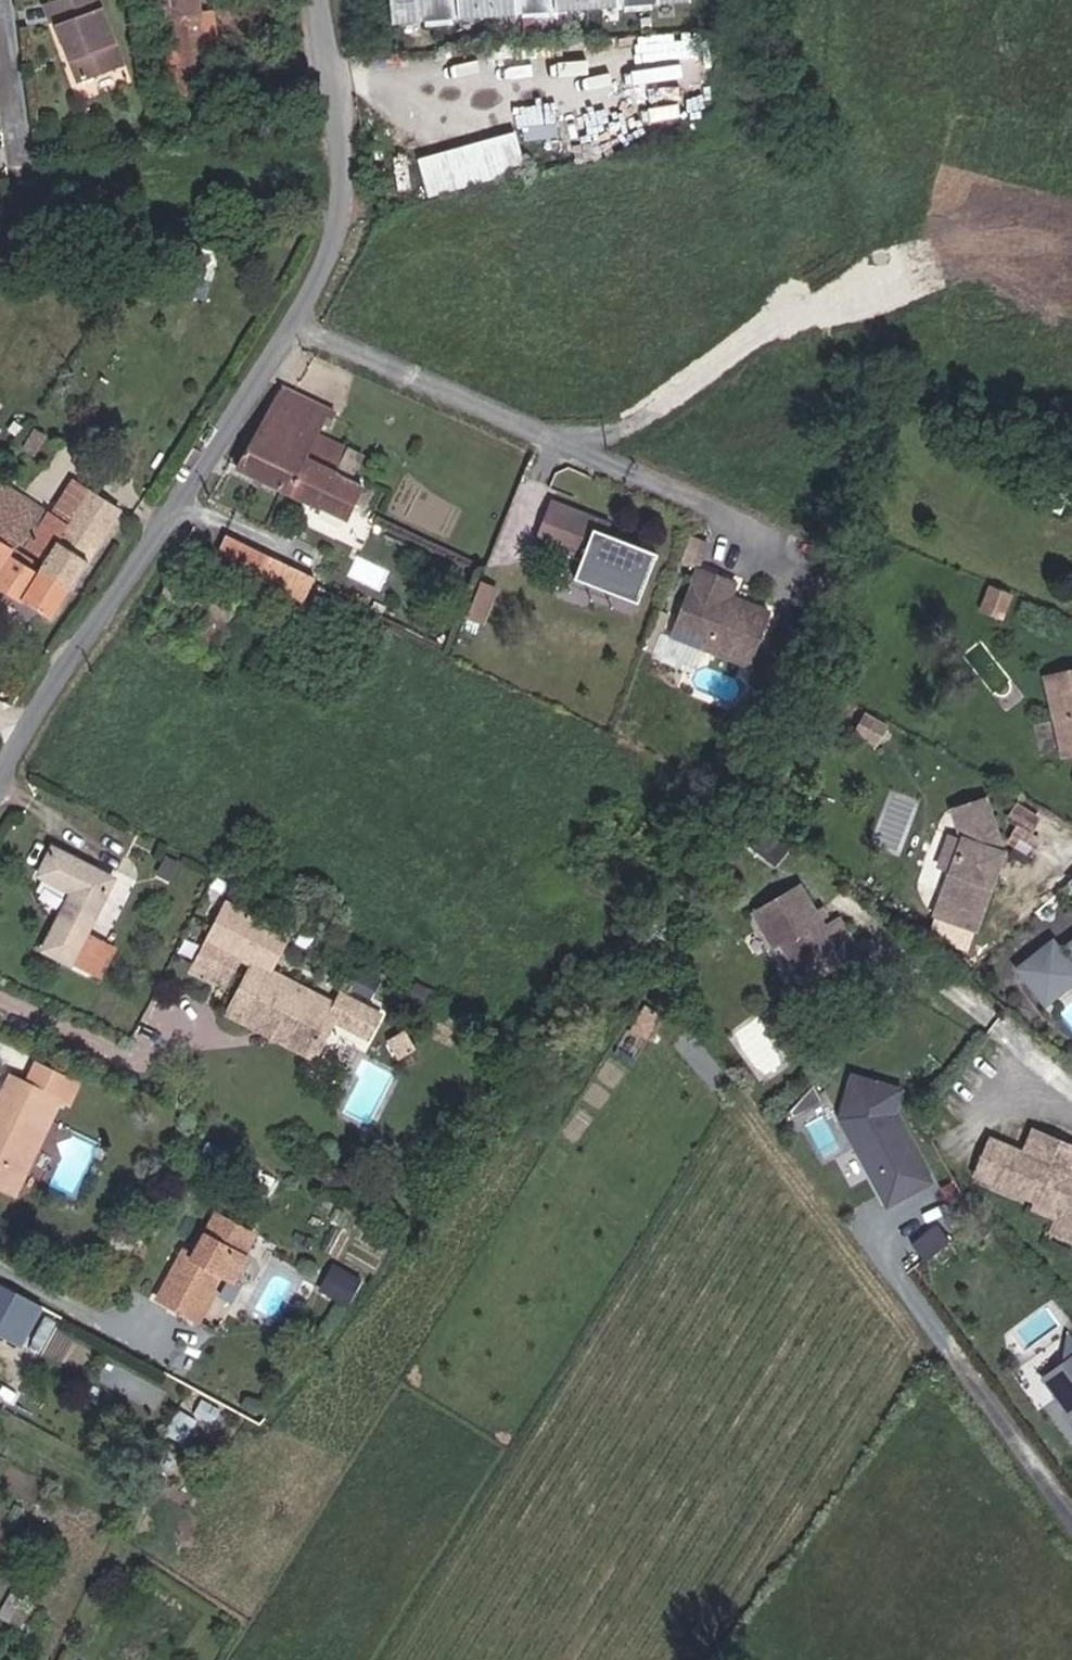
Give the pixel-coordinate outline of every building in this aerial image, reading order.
[(147,66),(122,0),(72,0),(64,3),(71,22),(79,20),(102,83),(147,66)] [(243,88),(230,10),(229,0),(187,0),(202,93),(243,88)] [(420,0),(393,0),(394,23),(422,21),(420,0)] [(422,21),(460,18),(458,0),(420,0),(422,21)] [(518,0),(458,0),(460,18),(519,13),(518,0)] [(519,13),(557,11),(556,0),(518,0),(519,13)] [(557,11),(621,6),(621,0),(556,0),(557,11)] [(243,88),(251,86),(239,9),(230,10),(243,88)] [(622,70),(706,60),(702,30),(618,40),(622,70)] [(438,179),(448,219),(548,195),(539,155),(438,179)] [(354,403),(298,375),(253,457),(298,479),(303,481),(366,512),(385,473),(377,470),(356,460),(329,448),(338,426),(343,415),(347,417),(354,403)] [(356,460),(367,438),(338,426),(329,448),(356,460)] [(58,556),(86,576),(136,498),(109,481),(96,500),(51,471),(13,525),(33,538),(41,527),(66,544),(58,556)] [(549,527),(577,539),(589,512),(614,523),(618,514),(564,491),(549,527)] [(645,593),(666,545),(614,523),(589,512),(577,539),(593,546),(584,566),(645,593)] [(320,588),(333,561),(249,513),(234,540),(320,588)] [(58,556),(66,544),(41,527),(33,538),(13,525),(0,516),(0,561),(67,604),(86,576),(58,556)] [(158,621),(218,650),(251,586),(192,557),(158,621)] [(761,656),(782,603),(743,587),(722,579),(728,566),(711,559),(685,626),(761,656)] [(743,587),(748,574),(728,566),(722,579),(743,587)] [(493,605),(505,575),(490,569),(478,599),(493,605)] [(671,638),(685,600),(673,595),(658,633),(671,638)] [(1039,650),(1054,731),(1071,728),(1071,644),(1039,650)] [(969,900),(986,842),(980,840),(983,834),(987,835),(993,819),(979,768),(946,781),(953,802),(928,888),(969,900)] [(880,843),(908,852),(925,799),(897,790),(880,843)] [(58,934),(85,947),(129,864),(68,832),(54,859),(88,876),(58,934)] [(824,859),(777,889),(797,922),(803,918),(817,941),(843,947),(867,932),(870,937),(886,927),(864,891),(849,901),(844,893),(840,886),(824,859)] [(302,910),(238,879),(206,942),(225,951),(237,926),(254,934),(271,942),(247,992),(267,1002),(271,994),(305,1011),(301,1018),(328,1030),(349,989),(385,1007),(397,981),(360,963),(352,981),(284,947),(302,910)] [(851,890),(846,882),(840,886),(844,893),(851,890)] [(1038,943),(1065,977),(1071,972),(1071,917),(1038,943)] [(824,965),(870,937),(867,932),(843,947),(817,941),(803,918),(797,922),(824,965)] [(254,934),(237,926),(225,951),(241,959),(254,934)] [(301,1018),(305,1011),(271,994),(267,1002),(301,1018)] [(58,1050),(47,1070),(32,1061),(24,1078),(35,1083),(22,1112),(9,1106),(2,1121),(0,1120),(0,1150),(11,1155),(5,1167),(29,1179),(76,1085),(81,1087),(91,1068),(58,1050)] [(960,1170),(921,1101),(928,1079),(880,1065),(869,1107),(911,1184),(920,1178),(926,1189),(960,1170)] [(98,1072),(91,1068),(81,1087),(82,1088),(88,1091),(98,1072)] [(81,1087),(76,1085),(29,1179),(35,1181),(82,1088),(81,1087)] [(1052,1106),(1043,1127),(1014,1117),(998,1153),(1061,1177),(1071,1181),(1071,1114),(1052,1106)] [(854,1178),(866,1173),(857,1152),(845,1157),(854,1178)] [(926,1189),(920,1178),(911,1184),(917,1194),(926,1189)] [(230,1284),(220,1279),(231,1260),(251,1271),(262,1247),(257,1245),(268,1223),(233,1205),(221,1227),(211,1246),(202,1241),(176,1291),(216,1311),(230,1284)] [(202,1241),(211,1246),(221,1227),(211,1222),(202,1241)] [(369,1289),(380,1266),(357,1255),(346,1278),(369,1289)] [(31,1335),(53,1298),(29,1284),(7,1321),(31,1335)]
